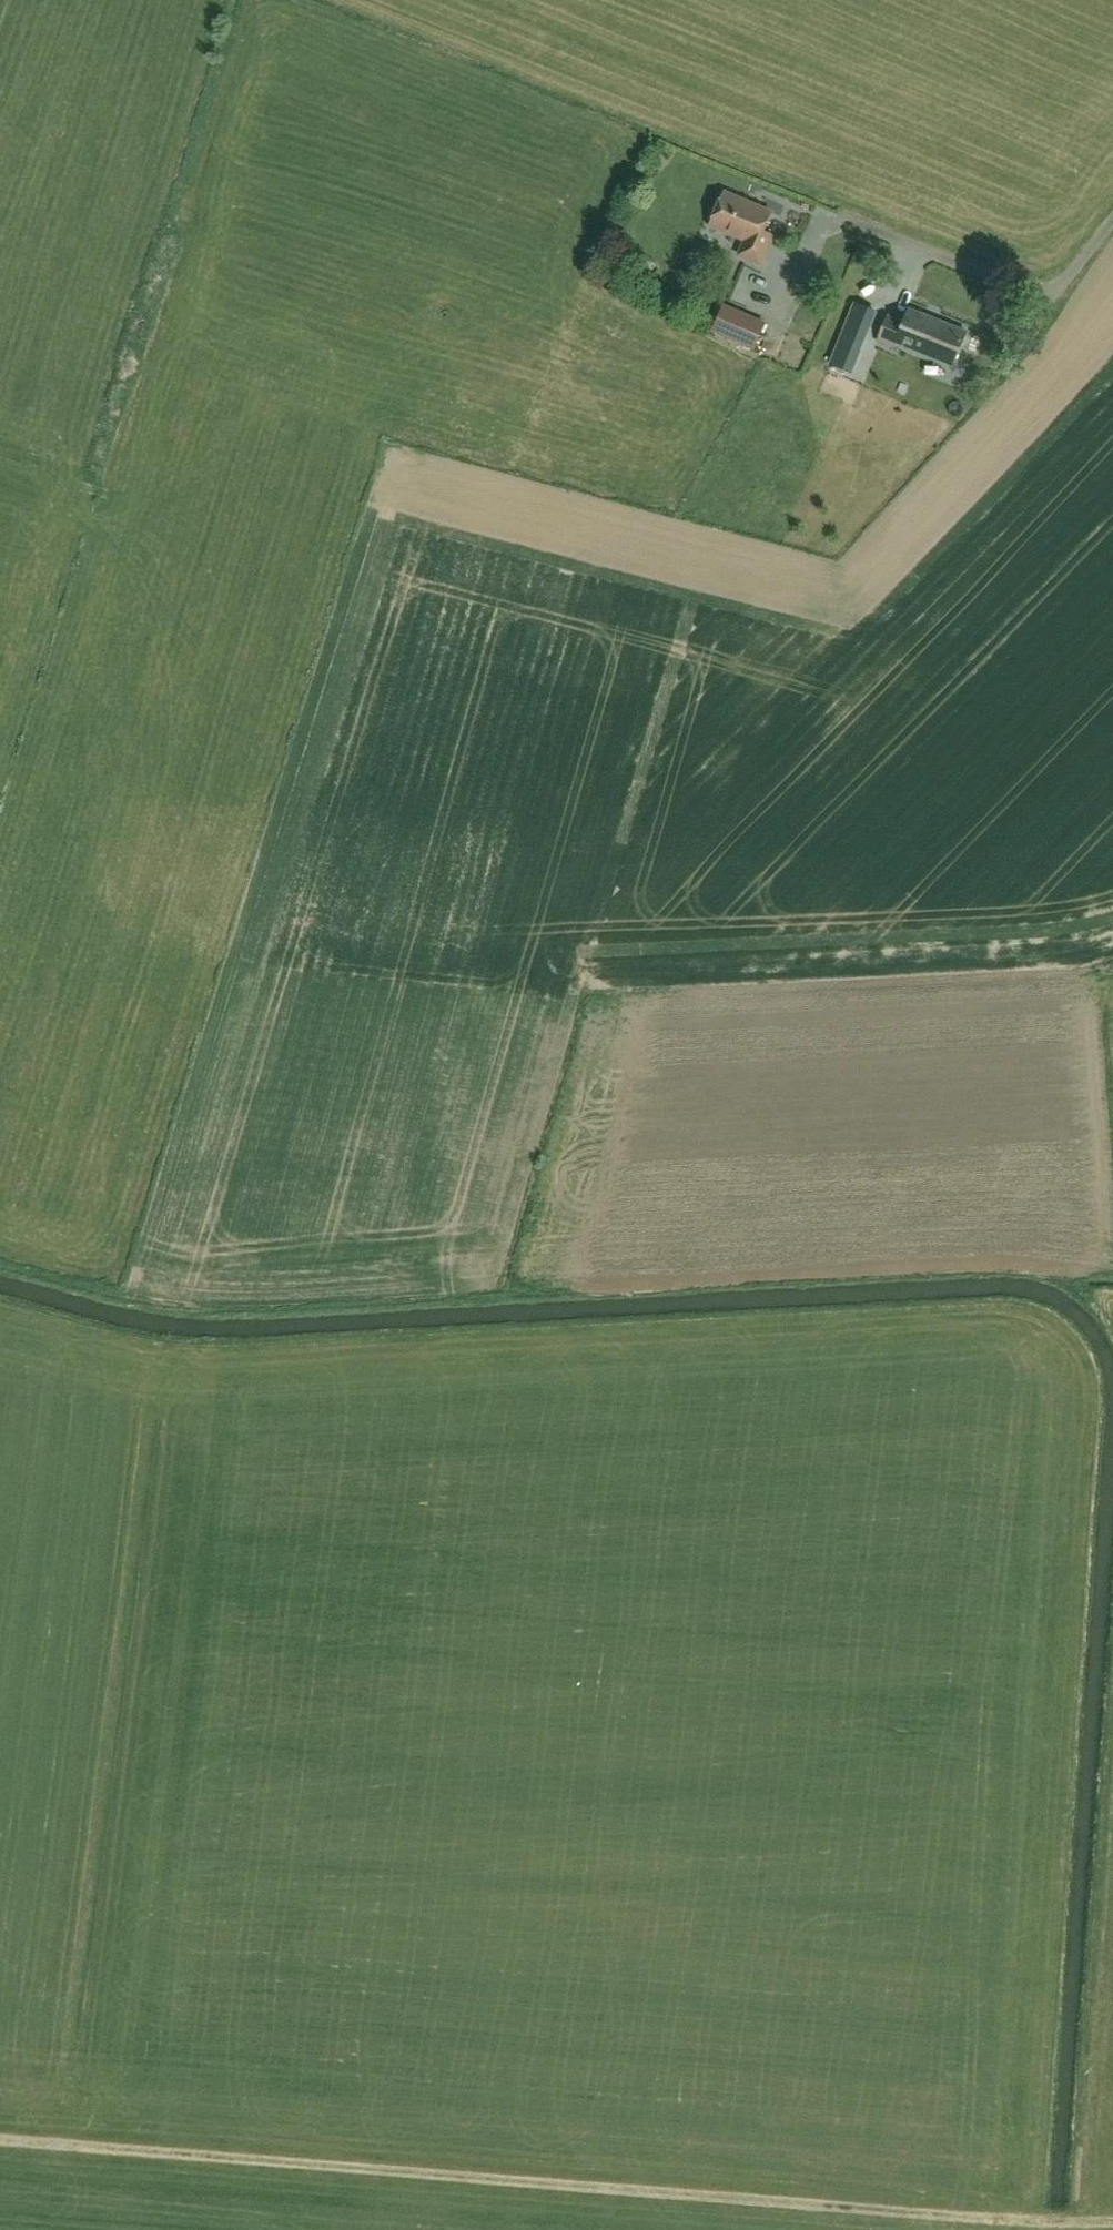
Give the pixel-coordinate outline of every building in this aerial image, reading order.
[(772,209),(725,189),(713,217),(728,223),(726,229),(746,238),(740,251),(762,261),(774,232),(764,228),(772,209)] [(856,302),(848,320),(869,328),(876,310),(856,302)] [(768,324),(725,305),(715,328),(758,347),(768,324)] [(967,331),(910,308),(904,322),(888,315),(878,340),(895,346),(897,342),(953,364),(967,331)] [(831,363),(851,372),(859,353),(838,345),(831,363)]
